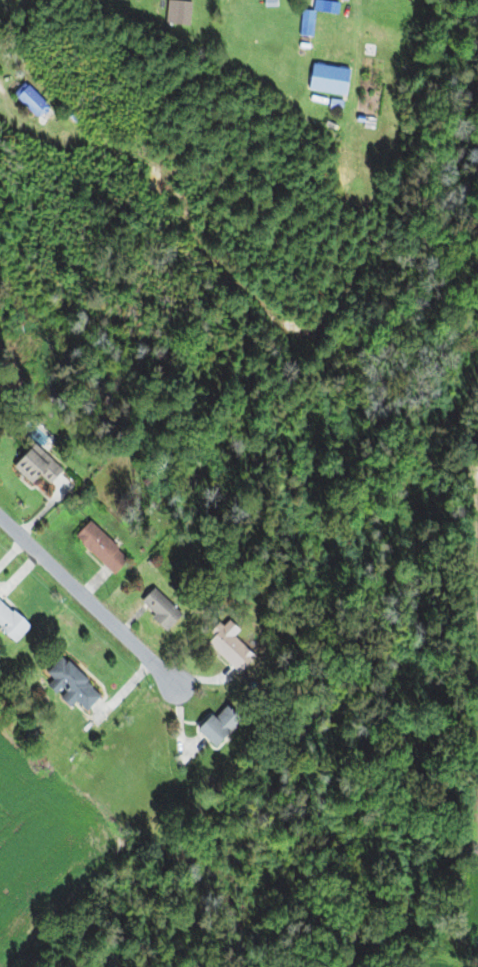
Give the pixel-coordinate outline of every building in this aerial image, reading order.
[(335,0),(307,0),(307,11),(334,13),(335,0)] [(44,105),(24,85),(11,97),(32,117),(44,105)] [(44,485),(57,471),(30,443),(8,466),(26,484),(35,475),(44,485)] [(85,521),(70,537),(109,576),(125,561),(85,521)] [(177,616),(151,588),(134,603),(160,631),(177,616)] [(10,643),(25,627),(0,602),(0,633),(10,643)] [(216,624),(200,641),(235,674),(250,657),(229,637),(235,631),(225,621),(219,626),(216,624)] [(61,690),(55,697),(65,706),(71,700),(82,710),(98,693),(57,655),(41,672),(61,690)] [(210,747),(237,720),(218,701),(191,728),(210,747)]
